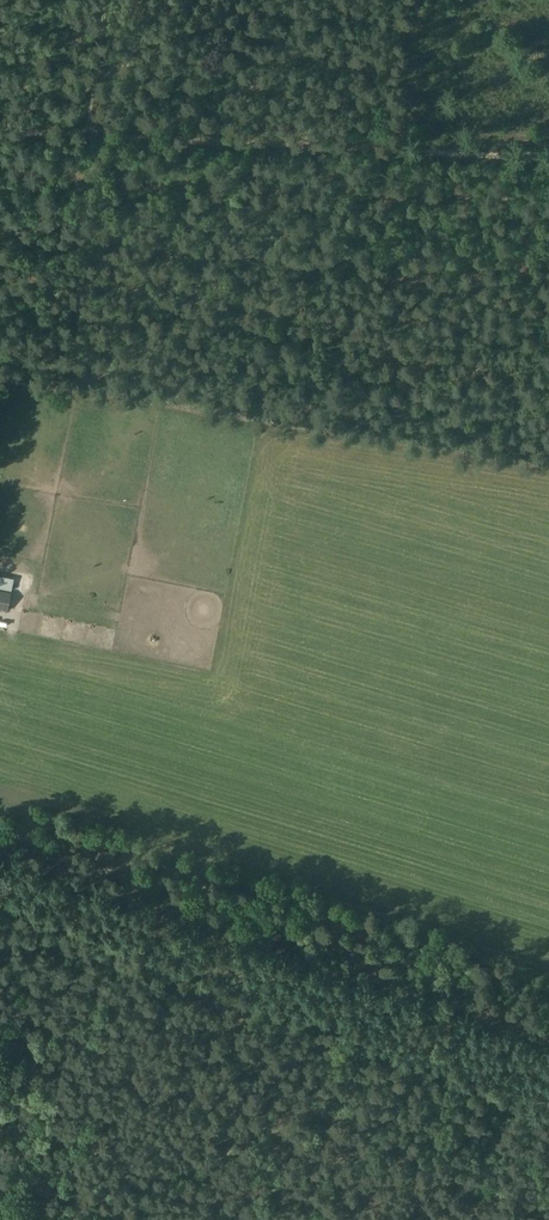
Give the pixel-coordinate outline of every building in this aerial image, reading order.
[(6,611),(10,592),(0,590),(0,609),(6,611)]
